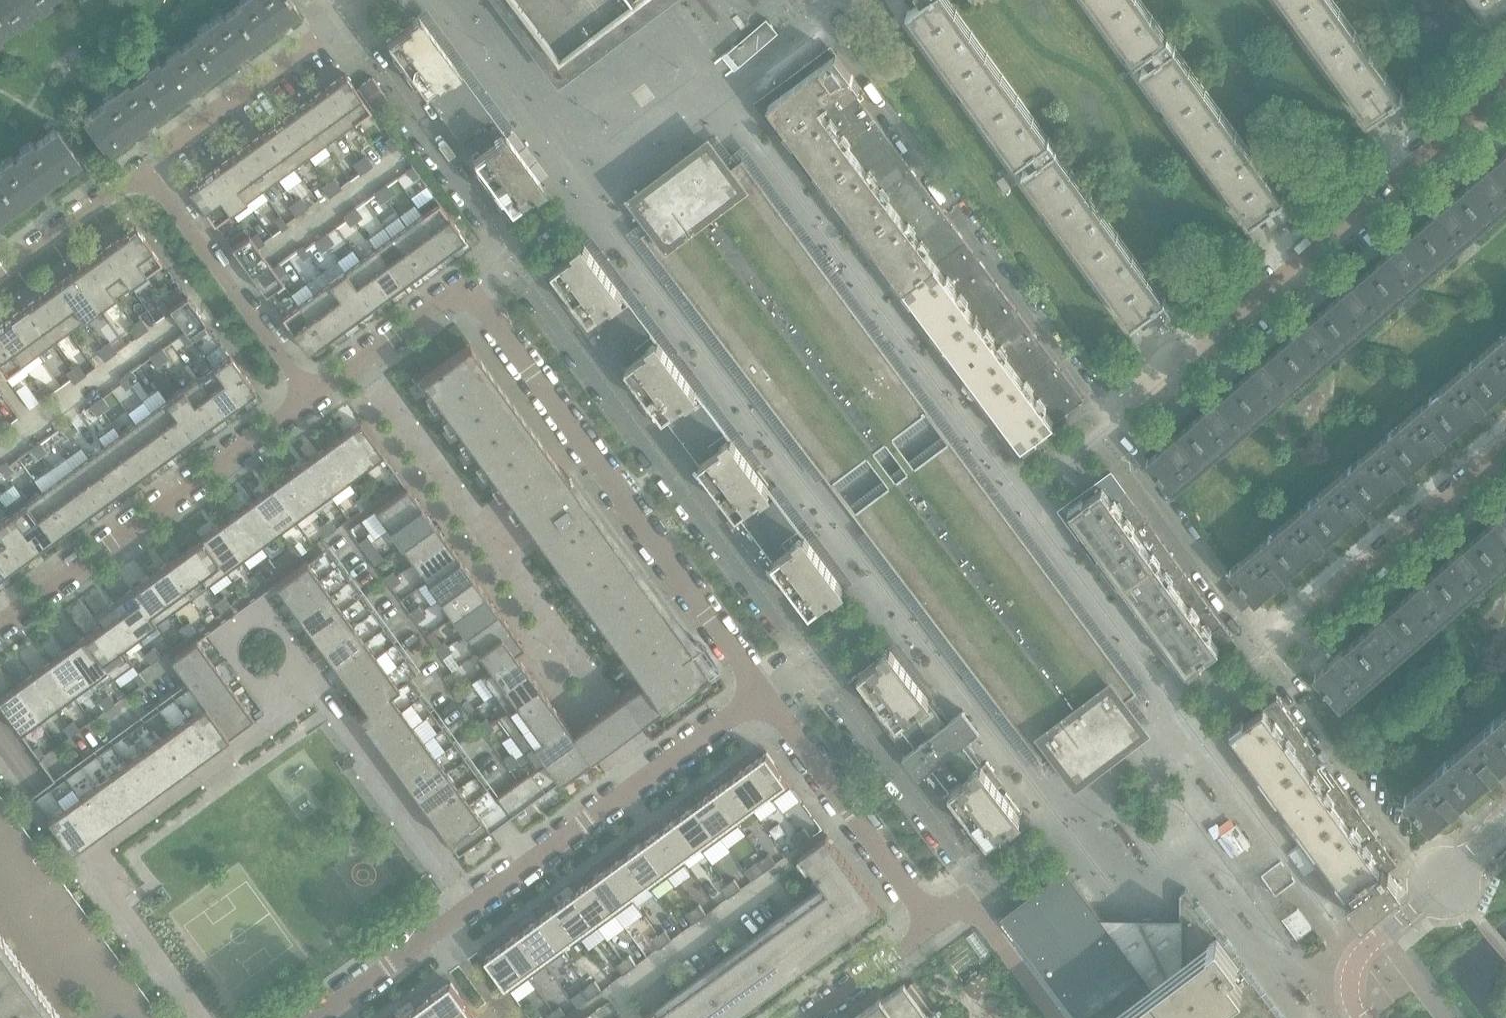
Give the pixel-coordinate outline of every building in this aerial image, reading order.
[(39,0),(0,0),(0,16),(6,24),(39,0)] [(291,0),(245,0),(231,10),(254,40),(297,9),(291,0)] [(593,177),(739,66),(727,52),(724,49),(717,55),(715,51),(676,0),(459,0),(593,177)] [(1056,147),(949,0),(914,0),(916,4),(907,11),(908,12),(910,11),(927,35),(1017,160),(1015,161),(1016,162),(1026,155),(1032,163),(1022,170),(1023,172),(1025,171),(1064,225),(1132,319),(1131,320),(1132,322),(1141,315),(1147,323),(1148,325),(1172,307),(1056,147)] [(1168,37),(1142,0),(1094,0),(1106,18),(1135,58),(1134,59),(1135,60),(1135,61),(1145,54),(1150,62),(1141,69),(1142,70),(1143,69),(1174,112),(1230,189),(1251,217),(1249,218),(1251,220),(1260,213),(1267,223),(1290,206),(1168,37)] [(1333,0),(1286,0),(1324,52),(1369,115),(1368,117),(1369,118),(1379,112),(1386,121),(1409,104),(1333,0)] [(1488,13),(1486,14),(1487,16),(1505,2),(1505,0),(1478,0),(1488,13)] [(254,40),(231,10),(190,40),(212,71),(254,40)] [(437,43),(433,36),(435,33),(422,17),(419,18),(418,16),(415,18),(413,16),(402,24),(403,27),(385,39),(401,60),(399,61),(404,67),(437,43)] [(778,32),(766,18),(723,55),(735,69),(778,32)] [(161,108),(212,71),(190,40),(138,78),(161,108)] [(455,67),(453,65),(456,62),(443,46),(440,47),(437,43),(404,67),(406,71),(408,70),(423,91),(455,67)] [(887,136),(859,99),(857,95),(864,90),(838,56),(837,54),(837,53),(831,45),(755,101),(818,187),(887,136)] [(481,103),(455,67),(423,91),(456,135),(490,110),(483,101),(481,103)] [(370,108),(345,73),(329,85),(354,120),(370,108)] [(386,97),(371,76),(357,87),(372,108),(380,101),(386,97)] [(161,108),(138,78),(83,118),(105,149),(161,108)] [(354,120),(329,85),(313,96),(338,131),(354,120)] [(338,131),(313,96),(297,108),(323,143),(338,131)] [(323,143),(297,108),(282,119),(307,154),(323,143)] [(504,134),(489,113),(491,112),(490,110),(456,135),(472,157),(504,134)] [(307,154),(282,119),(266,131),(291,166),(307,154)] [(78,159),(56,128),(0,169),(0,186),(14,205),(78,159)] [(291,166),(266,131),(250,142),(276,177),(291,166)] [(541,179),(507,133),(504,134),(472,157),(508,207),(525,195),(527,197),(540,188),(539,185),(540,183),(539,182),(541,179)] [(397,146),(390,136),(384,141),(391,151),(397,146)] [(926,188),(887,136),(818,187),(857,239),(926,188)] [(276,177),(250,142),(234,153),(260,188),(276,177)] [(787,217),(743,157),(726,170),(710,149),(668,180),(696,217),(705,211),(729,243),(738,254),(787,217)] [(1505,204),(1505,152),(1490,166),(1488,164),(1487,165),(1485,163),(1478,169),(1480,172),(1479,172),(1480,174),(1480,175),(1480,174),(1462,190),(1487,220),(1505,204)] [(260,188),(234,153),(219,165),(245,200),(260,188)] [(372,165),(364,155),(358,160),(365,169),(372,165)] [(365,169),(358,160),(352,164),(359,174),(365,169)] [(245,200),(219,165),(211,171),(205,175),(203,176),(229,211),(245,200)] [(418,175),(411,166),(405,170),(412,180),(418,175)] [(229,211),(203,176),(196,182),(188,188),(191,193),(199,205),(200,205),(213,223),(229,211)] [(341,188),(333,178),(327,182),(334,192),(341,188)] [(696,217),(668,180),(643,200),(657,219),(657,220),(658,221),(655,223),(667,240),(696,217)] [(334,192),(327,182),(321,187),(328,197),(334,192)] [(393,194),(386,184),(380,189),(387,199),(393,194)] [(14,205),(0,186),(0,215),(14,205)] [(965,240),(926,188),(857,239),(896,291),(965,240)] [(387,199),(380,189),(373,193),(380,203),(387,199)] [(1446,255),(1487,220),(1462,190),(1450,200),(1449,201),(1448,199),(1447,200),(1445,197),(1438,204),(1440,206),(1439,207),(1440,208),(1440,209),(1421,225),(1446,255)] [(464,236),(433,195),(416,207),(421,214),(447,249),(464,236)] [(307,207),(300,198),(294,202),(301,212),(307,207)] [(301,212),(294,202),(288,207),(295,216),(301,212)] [(362,217),(355,207),(349,211),(356,221),(362,217)] [(356,221),(349,211),(342,216),(349,226),(356,221)] [(678,281),(729,243),(705,211),(696,217),(667,240),(655,223),(642,233),(678,281)] [(447,249),(421,214),(406,225),(431,260),(447,249)] [(287,226),(285,223),(280,216),(274,220),(281,230),(287,226)] [(785,275),(814,254),(787,217),(738,254),(756,278),(765,291),(785,275)] [(161,261),(140,232),(141,232),(136,225),(127,232),(120,237),(146,272),(161,261)] [(431,260),(406,225),(390,236),(416,271),(431,260)] [(1399,296),(1446,255),(1421,225),(1402,241),(1401,242),(1400,240),(1399,241),(1397,238),(1389,245),(1392,247),(1391,248),(1392,250),(1373,266),(1399,296)] [(272,267),(269,263),(257,247),(264,243),(257,233),(250,237),(248,233),(230,247),(252,276),(251,276),(256,283),(257,283),(264,293),(282,281),(279,277),(285,272),(278,262),(272,267)] [(333,243),(326,233),(320,237),(327,247),(333,243)] [(416,271),(390,236),(374,248),(400,283),(416,271)] [(146,272),(120,237),(104,248),(130,284),(146,272)] [(327,247),(320,237),(314,242),(321,251),(327,247)] [(958,287),(985,267),(965,240),(896,291),(913,313),(938,295),(955,282),(958,287)] [(681,371),(600,264),(602,261),(589,243),(586,245),(585,243),(583,245),(579,241),(553,261),(555,266),(543,275),(592,340),(625,383),(635,375),(649,394),(639,402),(654,422),(664,415),(696,390),(695,389),(697,386),(684,370),(681,371)] [(756,278),(738,254),(729,243),(678,281),(715,329),(742,308),(733,295),(756,278)] [(309,255),(304,249),(302,245),(296,250),(303,259),(309,255)] [(130,284),(104,248),(88,260),(114,295),(130,284)] [(400,283),(374,248),(358,259),(384,294),(400,283)] [(832,278),(814,254),(785,275),(804,299),(832,278)] [(384,294),(358,259),(343,270),(369,306),(384,294)] [(114,295),(88,260),(73,271),(98,306),(114,295)] [(1350,337),(1399,296),(1373,266),(1354,282),(1354,283),(1352,281),(1351,282),(1349,279),(1342,286),(1344,288),(1343,289),(1344,291),(1325,307),(1350,337)] [(1028,324),(985,267),(958,287),(955,282),(938,295),(944,303),(919,322),(953,367),(978,348),(984,357),(1028,324)] [(369,306),(343,270),(327,282),(353,317),(369,306)] [(98,306),(73,271),(57,283),(83,318),(98,306)] [(801,339),(850,302),(832,278),(804,299),(785,275),(765,291),(801,339)] [(801,339),(765,291),(756,278),(733,295),(742,308),(715,329),(751,377),(801,339)] [(353,317),(327,282),(311,293),(337,328),(353,317)] [(83,318),(57,283),(41,294),(67,329),(83,318)] [(337,328),(311,293),(296,305),(322,340),(337,328)] [(67,329),(41,294),(26,306),(51,341),(67,329)] [(205,321),(195,307),(186,294),(168,307),(171,311),(185,331),(188,334),(205,321)] [(171,311),(168,307),(164,301),(158,306),(165,316),(171,311)] [(819,363),(852,338),(868,326),(850,302),(801,339),(819,363)] [(322,340),(296,305),(281,316),(302,344),(301,344),(306,351),(322,340)] [(51,341),(26,306),(10,317),(36,352),(51,341)] [(1309,372),(1350,337),(1325,307),(1313,317),(1313,318),(1311,316),(1310,317),(1309,314),(1301,321),(1303,323),(1302,324),(1304,326),(1303,326),(1284,342),(1309,372)] [(10,317),(0,325),(0,336),(20,364),(36,352),(10,317)] [(147,328),(140,319),(134,323),(141,333),(147,328)] [(141,333),(134,323),(128,328),(135,337),(141,333)] [(976,398),(1045,347),(1028,324),(984,357),(959,375),(976,398)] [(885,350),(868,326),(852,338),(870,362),(885,350)] [(192,340),(188,334),(185,331),(179,335),(186,345),(192,340)] [(1471,362),(1497,392),(1505,383),(1505,332),(1471,362)] [(0,336),(0,369),(4,375),(20,364),(0,336)] [(855,411),(862,406),(880,392),(892,383),(903,374),(885,350),(870,362),(852,338),(819,363),(837,387),(855,411)] [(769,401),(819,363),(801,339),(751,377),(769,401)] [(116,351),(109,341),(103,346),(110,355),(116,351)] [(707,670),(608,533),(469,342),(416,381),(515,517),(519,514),(641,681),(600,711),(571,731),(575,737),(576,737),(577,737),(591,757),(618,737),(650,713),(649,712),(707,670)] [(1261,414),(1309,372),(1284,342),(1265,358),(1265,359),(1263,357),(1262,358),(1260,355),(1253,362),(1255,364),(1254,365),(1256,367),(1255,367),(1236,383),(1261,414)] [(110,355),(103,346),(97,350),(104,360),(110,355)] [(1036,391),(1063,371),(1045,347),(976,398),(991,419),(1016,400),(1022,408),(1039,396),(1036,391)] [(168,358),(161,348),(155,352),(162,362),(168,358)] [(162,362),(155,352),(149,357),(156,367),(162,362)] [(255,389),(243,372),(242,372),(229,354),(212,366),(238,401),(255,389)] [(1497,392),(1471,362),(1431,396),(1457,425),(1476,409),(1478,411),(1479,410),(1481,412),(1488,406),(1486,403),(1487,403),(1486,401),(1486,400),(1486,401),(1497,392)] [(787,425),(837,387),(819,363),(769,401),(787,425)] [(85,373),(78,364),(72,368),(79,378),(85,373)] [(238,401),(212,366),(196,377),(222,412),(238,401)] [(79,378),(72,368),(66,373),(73,383),(79,378)] [(137,380),(130,370),(124,375),(131,385),(137,380)] [(1064,413),(1068,410),(1083,399),(1063,371),(1036,391),(1039,396),(1022,408),(997,427),(1020,457),(1070,420),(1064,413)] [(923,401),(903,374),(892,383),(916,416),(918,403),(920,402),(920,403),(920,402),(921,403),(923,401),(922,401),(923,401)] [(131,385),(124,375),(118,379),(125,389),(131,385)] [(222,412),(196,377),(181,389),(206,424),(222,412)] [(52,393),(45,383),(39,388),(46,397),(52,393)] [(916,416),(892,383),(880,392),(898,417),(893,421),(901,431),(916,419),(916,416)] [(1214,454),(1261,414),(1236,383),(1217,399),(1217,400),(1215,398),(1214,399),(1212,396),(1205,403),(1207,405),(1206,406),(1208,408),(1207,408),(1189,424),(1214,454)] [(805,449),(848,416),(855,411),(837,387),(787,425),(805,449)] [(46,397),(39,388),(32,392),(39,402),(46,397)] [(206,424),(181,389),(165,400),(191,435),(206,424)] [(731,437),(696,390),(664,415),(699,461),(731,437)] [(898,417),(880,392),(862,406),(888,441),(901,431),(893,421),(898,417)] [(108,406),(101,396),(95,401),(102,411),(108,406)] [(1457,425),(1431,396),(1391,431),(1416,461),(1435,444),(1436,443),(1437,445),(1438,444),(1440,447),(1448,440),(1446,438),(1447,437),(1445,435),(1446,435),(1457,425)] [(191,435),(165,400),(149,411),(175,446),(191,435)] [(102,411),(95,401),(89,405),(96,415),(102,411)] [(862,406),(855,411),(848,416),(874,450),(888,441),(862,406)] [(175,446),(149,411),(134,423),(160,458),(175,446)] [(874,450),(848,416),(805,449),(825,474),(827,473),(827,472),(828,472),(827,472),(829,471),(844,473),(874,450)] [(77,429),(70,419),(63,424),(70,434),(77,429)] [(383,454),(360,423),(359,422),(341,436),(364,468),(383,454)] [(160,458),(134,423),(118,434),(144,469),(160,458)] [(70,434),(63,424),(58,428),(65,438),(70,434)] [(1173,489),(1214,454),(1189,424),(1177,434),(1175,433),(1174,433),(1173,431),(1165,437),(1167,440),(1166,440),(1168,442),(1167,443),(1167,442),(1147,459),(1173,489)] [(1416,461),(1391,431),(1351,465),(1377,494),(1395,479),(1395,478),(1397,480),(1397,479),(1400,482),(1407,475),(1405,473),(1406,472),(1404,470),(1405,470),(1416,461)] [(144,469),(118,434),(103,445),(128,481),(144,469)] [(364,468),(341,436),(323,448),(347,481),(364,468)] [(822,552),(809,536),(806,537),(768,486),(770,483),(757,467),(754,468),(747,457),(748,455),(746,451),(743,453),(731,437),(699,461),(737,511),(727,519),(778,588),(788,581),(794,589),(795,589),(811,609),(828,596),(830,598),(841,590),(840,587),(842,585),(842,584),(845,582),(829,562),(826,564),(820,555),(822,552)] [(46,451),(39,442),(33,446),(40,456),(46,451)] [(128,481),(103,445),(87,457),(113,492),(128,481)] [(40,456),(33,446),(27,451),(34,460),(40,456)] [(923,490),(965,458),(957,447),(956,447),(954,448),(955,449),(954,449),(955,449),(953,450),(937,448),(907,471),(923,490)] [(347,481),(323,448),(306,461),(329,493),(347,481)] [(113,492),(87,457),(71,468),(97,503),(113,492)] [(974,511),(994,496),(965,458),(923,490),(905,504),(914,517),(929,506),(965,555),(992,535),(974,511)] [(8,464),(6,461),(0,465),(0,466),(7,475),(13,471),(8,464)] [(329,493),(306,461),(288,474),(312,506),(329,493)] [(1377,494),(1351,465),(1311,499),(1336,529),(1355,513),(1357,514),(1359,516),(1367,509),(1365,507),(1366,506),(1364,505),(1365,504),(1377,494)] [(97,503),(71,468),(56,480),(81,515),(97,503)] [(400,481),(393,471),(388,475),(395,485),(400,481)] [(923,490),(907,471),(889,484),(905,504),(923,490)] [(1154,530),(1135,503),(1113,473),(1081,496),(1082,496),(1064,509),(1082,533),(1086,532),(1097,546),(1094,550),(1106,566),(1154,530)] [(312,506),(288,474),(271,486),(294,519),(312,506)] [(81,515),(56,480),(40,491),(66,526),(81,515)] [(914,517),(905,504),(889,484),(866,501),(864,517),(863,518),(862,518),(860,519),(860,520),(878,544),(914,517)] [(294,519),(271,486),(253,499),(277,531),(294,519)] [(388,529),(420,506),(406,486),(374,510),(388,529)] [(66,526),(40,491),(24,502),(50,537),(66,526)] [(371,503),(364,493),(358,497),(365,506),(371,503)] [(365,506),(358,497),(353,501),(360,510),(365,506)] [(277,531),(253,499),(236,512),(259,544),(277,531)] [(1336,529),(1311,499),(1270,534),(1296,564),(1315,548),(1315,547),(1317,549),(1317,548),(1319,551),(1327,544),(1325,542),(1326,541),(1324,539),(1325,539),(1336,529)] [(50,537),(24,502),(9,514),(35,549),(50,537)] [(401,547),(433,523),(420,506),(388,529),(401,547)] [(1505,562),(1505,510),(1505,511),(1504,509),(1503,510),(1502,508),(1494,514),(1494,515),(1496,517),(1495,518),(1497,520),(1496,520),(1477,535),(1502,565),(1505,562)] [(259,544),(236,512),(218,525),(242,557),(259,544)] [(9,514),(0,520),(0,534),(19,560),(35,549),(9,514)] [(336,528),(329,518),(324,522),(331,532),(336,528)] [(1038,556),(1011,520),(992,535),(965,555),(992,591),(1038,556)] [(331,532),(324,522),(318,526),(325,536),(331,532)] [(413,564),(446,541),(433,523),(401,547),(413,564)] [(242,557),(218,525),(201,538),(224,570),(242,557)] [(1144,618),(1193,583),(1154,530),(1106,566),(1117,582),(1121,580),(1135,599),(1133,603),(1144,618)] [(0,534),(0,567),(3,572),(19,560),(0,534)] [(1296,564),(1270,534),(1229,569),(1241,582),(1229,592),(1242,607),(1254,597),(1255,599),(1256,598),(1275,582),(1275,581),(1277,583),(1277,582),(1279,585),(1287,578),(1285,576),(1286,575),(1284,573),(1285,573),(1296,564)] [(361,547),(371,540),(367,535),(357,542),(361,547)] [(1462,600),(1502,565),(1477,535),(1465,545),(1465,546),(1463,544),(1462,545),(1460,542),(1452,549),(1454,551),(1454,552),(1455,553),(1454,554),(1436,570),(1462,600)] [(224,570),(201,538),(183,550),(207,583),(224,570)] [(365,552),(375,545),(371,540),(361,547),(365,552)] [(426,582),(458,558),(446,541),(413,564),(426,582)] [(301,553),(294,544),(289,548),(296,557),(301,553)] [(296,557),(289,548),(283,551),(290,561),(296,557)] [(207,583),(183,550),(166,563),(189,595),(207,583)] [(1064,591),(1038,556),(992,591),(1000,602),(1018,626),(1034,614),(1064,591)] [(439,599),(471,576),(458,558),(426,582),(439,599)] [(284,597),(316,574),(306,559),(273,583),(284,597)] [(189,595),(166,563),(148,576),(172,608),(189,595)] [(265,579),(258,570),(253,573),(260,583),(265,579)] [(387,582),(396,575),(392,570),(383,577),(387,582)] [(1422,634),(1462,600),(1436,570),(1425,580),(1424,580),(1423,578),(1422,579),(1420,577),(1412,583),(1415,586),(1414,587),(1415,588),(1415,589),(1396,604),(1422,634)] [(260,583),(253,573),(248,577),(255,587),(260,583)] [(295,613),(327,589),(316,574),(284,597),(295,613)] [(391,587),(400,580),(396,575),(387,582),(391,587)] [(172,608),(148,576),(131,588),(154,621),(172,608)] [(451,617),(484,593),(471,576),(439,599),(451,617)] [(1232,637),(1211,608),(1193,583),(1144,618),(1156,635),(1160,633),(1171,648),(1168,651),(1186,676),(1204,662),(1202,660),(1232,637)] [(154,621),(131,588),(113,601),(137,633),(154,621)] [(306,628),(339,605),(327,589),(295,613),(306,628)] [(1082,615),(1064,591),(1034,614),(1052,638),(1082,615)] [(464,634),(496,611),(484,593),(451,617),(464,634)] [(230,605),(223,595),(218,599),(225,609),(230,605)] [(225,609),(218,599),(213,603),(220,613),(225,609)] [(137,633),(113,601),(94,615),(101,624),(102,623),(119,647),(119,646),(137,633)] [(969,663),(995,643),(1018,626),(1000,602),(977,620),(951,639),(969,663)] [(1382,668),(1417,638),(1422,634),(1396,604),(1385,614),(1384,615),(1383,613),(1382,613),(1380,611),(1373,617),(1372,618),(1374,620),(1373,621),(1375,622),(1374,623),(1356,639),(1382,668)] [(318,644),(350,620),(339,605),(306,628),(318,644)] [(412,617),(422,610),(418,605),(408,612),(412,617)] [(416,622),(426,615),(422,610),(412,617),(416,622)] [(476,650),(508,627),(496,611),(464,634),(476,650)] [(1094,694),(1070,662),(1052,638),(1034,614),(1018,626),(995,643),(1013,667),(987,687),(1043,760),(1044,760),(1056,751),(1042,733),(1094,694)] [(1099,639),(1082,615),(1052,638),(1070,662),(1099,639)] [(329,659),(361,636),(350,620),(318,644),(329,659)] [(196,630),(188,621),(183,624),(190,634),(196,630)] [(132,664),(119,646),(119,647),(102,623),(101,624),(84,636),(114,677),(132,664)] [(190,634),(183,624),(178,628),(185,638),(190,634)] [(489,669),(522,645),(508,627),(476,650),(489,668),(489,669)] [(114,677),(84,636),(66,649),(90,681),(89,682),(96,691),(114,677)] [(340,675),(373,651),(361,636),(329,659),(340,675)] [(1137,690),(1099,639),(1070,662),(1094,694),(1110,681),(1124,700),(1137,690),(1136,690),(1137,690)] [(1340,704),(1382,668),(1356,639),(1345,648),(1344,649),(1343,647),(1342,648),(1340,645),(1332,652),(1334,654),(1333,655),(1335,657),(1336,656),(1336,657),(1316,673),(1315,673),(1314,674),(1340,704)] [(215,666),(196,640),(169,659),(188,685),(215,666)] [(438,652),(448,645),(444,640),(434,647),(438,652)] [(442,658),(451,651),(448,645),(438,652),(442,658)] [(493,692),(525,668),(514,653),(523,646),(522,645),(489,669),(489,668),(480,674),(493,692)] [(161,656),(154,646),(148,650),(155,660),(161,656)] [(877,698),(910,673),(906,667),(907,665),(895,648),(892,650),(890,648),(888,649),(885,648),(874,656),(876,659),(849,680),(865,701),(874,694),(877,698)] [(90,681),(66,649),(49,662),(72,694),(89,682),(90,681)] [(155,660),(148,650),(143,654),(150,663),(155,660)] [(352,690),(384,667),(373,651),(340,675),(352,690)] [(72,694),(49,662),(31,674),(55,707),(72,694)] [(233,691),(215,666),(188,685),(202,705),(204,703),(209,709),(233,691)] [(363,706),(395,682),(384,667),(352,690),(363,706)] [(506,710),(538,686),(525,668),(493,692),(505,709),(506,710)] [(145,681),(138,672),(138,671),(132,675),(139,685),(145,681)] [(887,729),(928,697),(927,695),(929,693),(917,677),(914,679),(910,673),(877,698),(880,703),(872,710),(887,729)] [(55,707),(31,674),(14,687),(38,719),(55,707)] [(1140,721),(1124,700),(1110,681),(1094,694),(1124,733),(1140,721)] [(365,728),(398,704),(389,692),(398,686),(395,682),(363,706),(364,708),(355,714),(365,728)] [(455,694),(464,687),(461,682),(451,689),(455,694)] [(509,733),(550,703),(538,686),(506,710),(505,709),(496,716),(509,733)] [(14,687),(0,697),(0,707),(19,733),(38,719),(14,687)] [(459,699),(468,692),(464,687),(455,694),(459,699)] [(252,717),(233,691),(209,709),(228,735),(252,717)] [(114,703),(107,694),(102,697),(109,707),(114,703)] [(1124,733),(1094,694),(1042,733),(1056,751),(1057,752),(1072,772),(1124,733)] [(109,707),(102,697),(96,701),(103,711),(109,707)] [(963,708),(949,719),(933,698),(929,699),(928,697),(887,729),(905,753),(903,755),(920,776),(922,774),(940,797),(946,792),(981,765),(980,764),(981,761),(965,740),(979,729),(963,708)] [(1397,863),(1335,779),(1276,698),(1261,709),(1258,706),(1225,730),(1243,754),(1247,753),(1255,764),(1252,767),(1278,803),(1282,801),(1291,814),(1290,819),(1305,840),(1317,856),(1321,854),(1331,869),(1329,872),(1343,891),(1347,890),(1351,896),(1347,900),(1362,921),(1402,887),(1394,877),(1388,869),(1397,863)] [(228,735),(209,709),(204,703),(202,705),(189,714),(212,746),(228,735)] [(522,751),(564,721),(550,703),(509,733),(522,751)] [(377,743),(409,720),(398,704),(365,728),(377,743)] [(1493,719),(1505,734),(1505,708),(1493,719)] [(212,746),(189,714),(173,725),(197,757),(212,746)] [(480,729),(490,722),(486,717),(476,724),(480,729)] [(79,729),(72,719),(67,723),(74,733),(79,729)] [(1493,719),(1446,760),(1471,790),(1490,774),(1491,773),(1492,775),(1493,774),(1495,777),(1503,770),(1501,768),(1501,767),(1500,765),(1501,765),(1505,760),(1505,734),(1493,719)] [(388,759),(420,735),(409,720),(377,743),(388,759)] [(543,761),(577,737),(576,737),(575,737),(571,731),(564,721),(522,751),(523,752),(532,746),(543,761)] [(484,734),(494,727),(490,722),(480,729),(484,734)] [(74,733),(67,723),(61,727),(68,736),(74,733)] [(197,757),(173,725),(158,736),(181,769),(197,757)] [(399,774),(432,751),(420,735),(388,759),(399,774)] [(181,769),(158,736),(142,748),(166,780),(181,769)] [(557,781),(591,757),(577,737),(543,761),(557,781)] [(44,754),(37,744),(32,748),(39,758),(44,754)] [(166,780),(142,748),(127,759),(150,791),(166,780)] [(411,790),(443,766),(432,751),(399,774),(411,790)] [(506,764),(515,757),(511,752),(502,759),(506,764)] [(791,786),(767,752),(748,765),(773,799),(791,786)] [(509,769),(519,762),(515,757),(506,764),(509,769)] [(150,791),(127,759),(111,770),(135,803),(150,791)] [(1471,790),(1446,760),(1405,795),(1430,825),(1431,825),(1431,824),(1450,808),(1451,807),(1452,809),(1453,809),(1455,811),(1463,804),(1461,802),(1461,801),(1460,799),(1471,790)] [(490,831),(557,781),(543,761),(475,811),(490,831)] [(773,799),(748,765),(731,778),(751,806),(761,819),(777,807),(772,800),(773,799)] [(967,818),(1001,791),(997,785),(997,781),(994,777),(993,777),(989,772),(989,770),(986,767),(982,766),(981,765),(946,792),(967,818)] [(422,806),(454,782),(443,766),(411,790),(422,806)] [(135,803),(111,770),(96,782),(119,814),(135,803)] [(751,806),(731,778),(713,791),(734,818),(751,806)] [(119,814),(96,782),(80,793),(104,825),(119,814)] [(433,821),(466,797),(454,782),(422,806),(433,821)] [(734,818),(713,791),(696,803),(721,837),(739,824),(735,819),(734,818)] [(1005,829),(1020,818),(1018,816),(1020,815),(1019,814),(1022,812),(1006,792),(1003,794),(1001,791),(967,818),(969,821),(963,827),(978,847),(1004,827),(1005,829)] [(104,825),(80,793),(65,804),(88,837),(104,825)] [(0,795),(0,1017),(163,1017),(0,795)] [(490,831),(475,811),(466,797),(433,821),(457,854),(490,831)] [(721,837),(696,803),(678,816),(699,844),(698,845),(702,850),(721,837)] [(88,837),(65,804),(46,818),(70,850),(88,837)] [(699,844),(678,816),(661,829),(682,856),(698,845),(699,844)] [(1250,843),(1236,824),(1225,832),(1240,851),(1250,843)] [(811,837),(804,827),(797,832),(804,841),(811,837)] [(682,856),(661,829),(644,842),(668,875),(686,862),(682,857),(682,856)] [(804,841),(797,832),(791,837),(797,846),(804,841)] [(827,834),(801,853),(827,889),(659,1011),(655,1006),(642,1016),(643,1017),(731,1017),(881,909),(827,834)] [(668,875),(644,842),(626,854),(651,888),(668,875)] [(776,862),(769,853),(762,858),(769,867),(776,862)] [(651,888),(626,854),(609,867),(633,901),(634,900),(638,906),(654,894),(650,889),(651,888)] [(769,867),(762,858),(755,862),(762,872),(769,867)] [(633,901),(609,867),(591,880),(616,913),(633,901)] [(1253,978),(1243,965),(1238,958),(1232,950),(1224,939),(1219,933),(1214,926),(1195,901),(1185,887),(1179,892),(1179,912),(1180,929),(1178,929),(1168,929),(1156,929),(1137,929),(1112,929),(1090,900),(1086,903),(1076,889),(1080,886),(1065,867),(996,918),(996,919),(1011,938),(1016,935),(1078,1017),(1199,1017),(1253,978)] [(741,887),(734,878),(727,883),(734,892),(741,887)] [(616,913),(591,880),(574,892),(598,926),(616,913)] [(734,892),(727,883),(720,888),(727,897),(734,892)] [(598,926),(574,892),(556,905),(577,933),(576,934),(580,939),(598,926)] [(706,913),(699,904),(692,908),(699,918),(706,913)] [(577,933),(556,905),(539,918),(559,946),(560,945),(576,934),(577,933)] [(1311,926),(1297,907),(1287,914),(1301,934),(1311,926)] [(699,918),(692,908),(686,913),(692,923),(699,918)] [(559,946),(539,918),(521,930),(546,964),(564,951),(560,945),(559,946)] [(671,938),(664,929),(657,934),(664,943),(671,938)] [(546,964),(521,930),(504,943),(529,977),(546,964)] [(664,943),(657,934),(651,939),(657,948),(664,943)] [(529,977),(504,943),(486,957),(510,990),(529,977)] [(636,964),(629,955),(623,959),(629,969),(636,964)] [(629,969),(623,959),(616,964),(623,974),(629,969)] [(1256,983),(1256,982),(1253,978),(1199,1017),(1283,1017),(1256,983)] [(601,989),(594,980),(588,985),(594,994),(601,989)] [(451,982),(433,995),(449,1017),(475,1017),(474,1017),(475,1016),(451,982)] [(927,1015),(932,1011),(931,1010),(913,986),(911,983),(907,987),(904,983),(883,998),(881,995),(850,1017),(930,1017),(927,1015)] [(594,994),(588,985),(581,990),(588,999),(594,994)] [(433,995),(415,1008),(422,1017),(449,1017),(433,995)] [(559,1006),(553,1010),(558,1017),(562,1017),(566,1015),(559,1006)] [(415,1008),(401,1017),(422,1017),(415,1008)]
